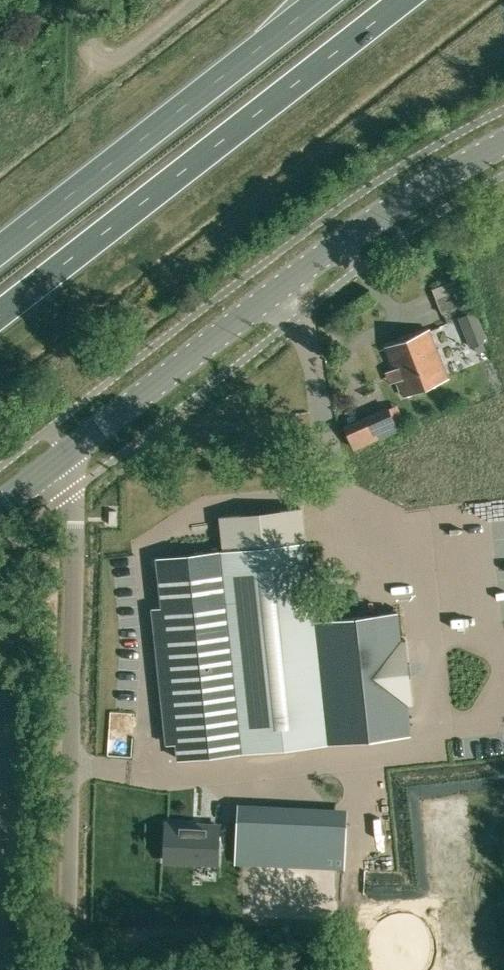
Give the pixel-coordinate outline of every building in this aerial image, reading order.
[(432,288),(442,312),(465,304),(455,279),(432,288)] [(459,316),(464,331),(482,324),(476,310),(459,316)] [(448,377),(430,330),(386,347),(404,394),(448,377)] [(355,449),(377,439),(366,415),(344,425),(355,449)] [(221,551),(157,557),(162,606),(176,743),(178,758),(410,733),(407,703),(411,703),(409,677),(412,677),(411,676),(408,677),(407,664),(410,664),(410,663),(407,663),(404,639),(401,640),(398,612),(315,620),(306,541),(304,541),(301,508),(267,512),(266,509),(266,512),(255,513),(254,510),(254,513),(220,517),(223,549),(221,550),(221,551)] [(310,820),(307,866),(344,868),(346,822),(310,820)] [(167,823),(165,859),(217,861),(219,826),(167,823)]
